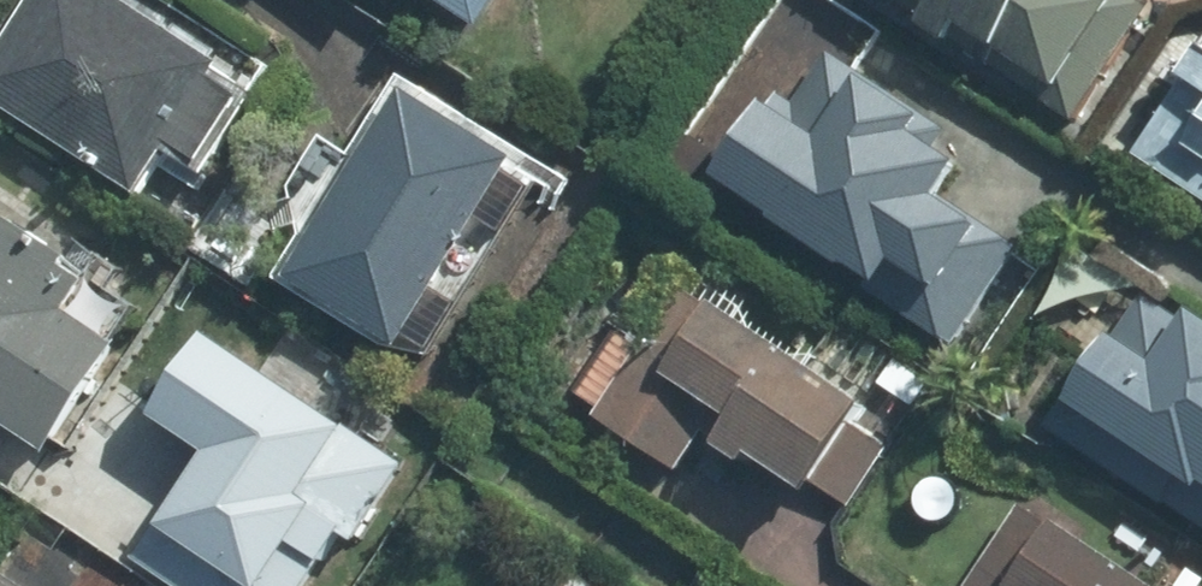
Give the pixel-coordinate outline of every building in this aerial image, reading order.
[(108,0),(40,0),(0,57),(0,107),(161,220),(247,97),(108,0)] [(460,52),(492,0),(375,0),(460,52)] [(1138,0),(898,0),(1090,124),(1161,14),(1138,0)] [(1128,163),(1201,216),(1201,60),(1128,163)] [(954,158),(830,69),(729,211),(937,358),(1011,255),(927,195),(954,158)] [(522,177),(392,95),(268,292),(397,373),(522,177)] [(0,178),(0,409),(45,439),(157,281),(0,178)] [(868,381),(688,271),(611,394),(690,443),(704,419),(806,482),(868,381)] [(1160,315),(1075,440),(1201,526),(1201,343),(1160,315)] [(197,328),(141,414),(198,451),(125,562),(161,585),(301,585),(335,533),(361,550),(415,467),(197,328)] [(1039,540),(1010,585),(1113,585),(1039,540)] [(566,561),(547,585),(598,585),(566,561)] [(0,577),(0,585),(14,585),(0,577)]
